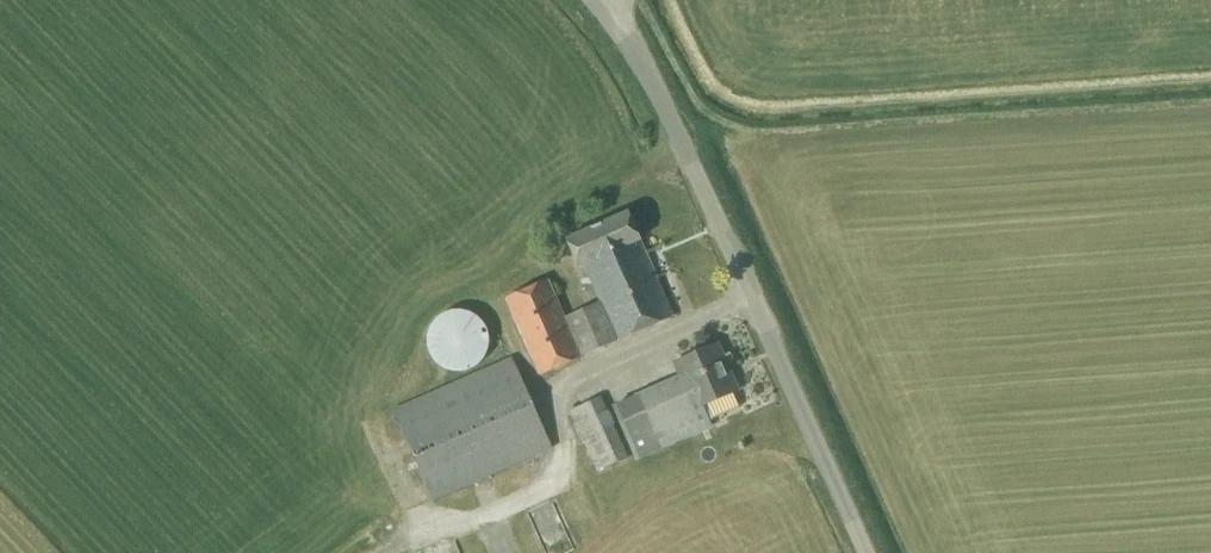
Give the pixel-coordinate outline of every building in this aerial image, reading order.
[(584,265),(600,301),(563,318),(547,281),(506,299),(539,376),(673,317),(639,241),(640,240),(627,213),(566,240),(578,268),(584,265)] [(458,373),(461,373),(464,372),(469,371),(471,370),(474,369),(476,367),(478,365),(480,364),(482,362),(484,359),(485,357),(486,355),(487,352),(488,350),(489,347),(489,344),(489,342),(489,339),(489,336),(488,334),(487,331),(486,329),(485,326),(484,324),(482,322),(480,320),(478,318),(476,316),(474,315),(471,314),(469,313),(466,312),(464,311),(461,311),(455,311),(453,311),(450,312),(448,313),(445,314),(443,315),(440,316),(438,318),(436,320),(434,322),(433,324),(431,326),(430,329),(429,331),(428,334),(428,336),(427,339),(427,342),(427,344),(428,347),(428,350),(429,352),(430,355),(431,357),(433,359),(434,362),(436,364),(438,365),(440,367),(443,369),(445,370),(448,371),(450,372),(453,372),(458,373)] [(636,461),(658,450),(711,427),(702,407),(737,391),(716,345),(675,363),(681,378),(635,398),(612,406),(636,461)] [(433,500),(551,449),(511,359),(394,411),(433,500)] [(598,472),(627,459),(599,398),(570,411),(598,472)] [(543,534),(566,530),(560,501),(537,506),(543,534)]
